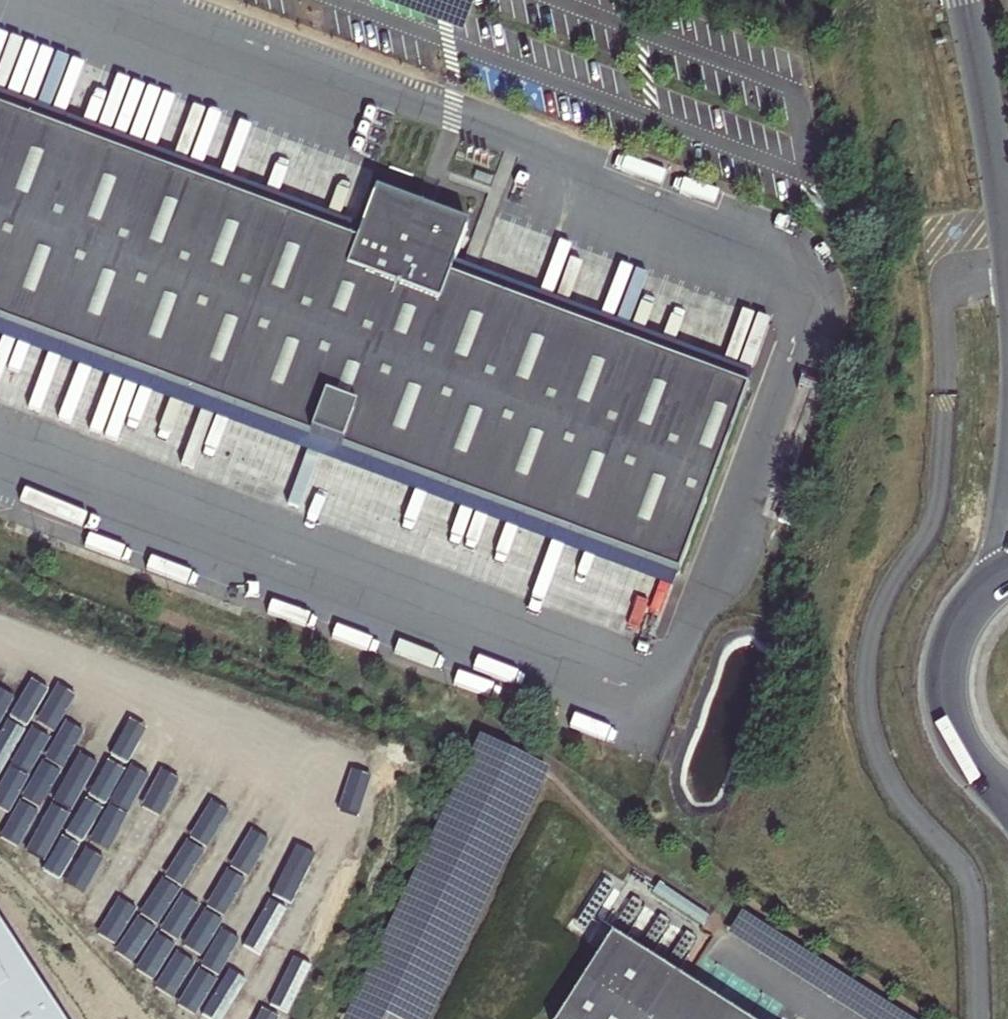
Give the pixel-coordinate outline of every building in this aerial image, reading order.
[(751,388),(463,279),(479,230),(384,195),(365,240),(0,107),(0,317),(689,573),(751,388)] [(608,936),(557,1018),(742,1018),(608,936)] [(0,938),(0,1018),(52,1018),(0,938)]
